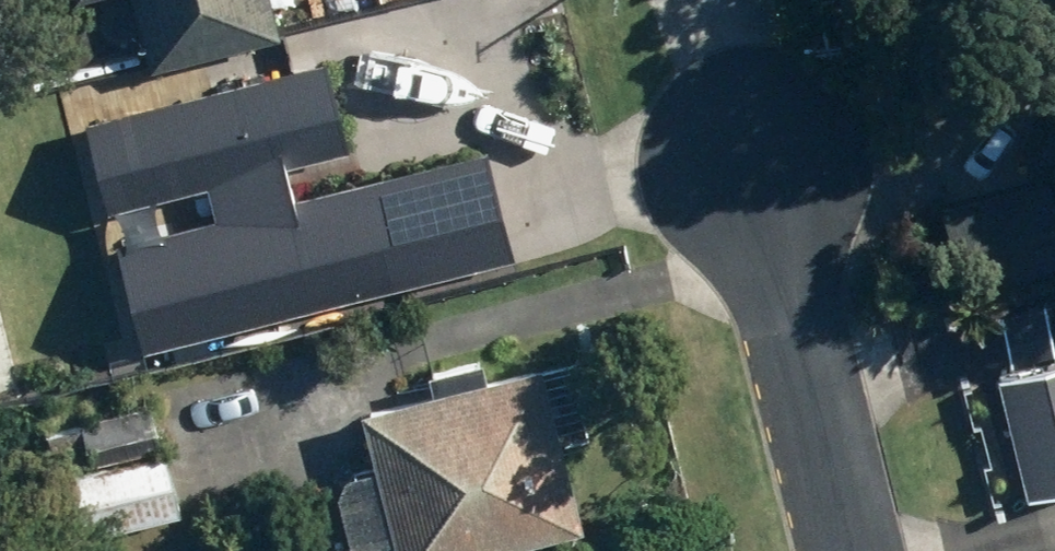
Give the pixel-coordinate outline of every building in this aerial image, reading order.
[(151,66),(283,35),(275,0),(136,0),(151,66)] [(121,224),(147,334),(512,249),(486,142),(303,184),(295,150),(357,136),(337,51),(87,109),(106,192),(209,168),(217,202),(121,224)] [(944,208),(968,294),(1054,269),(1054,195),(1050,177),(944,208)] [(1014,363),(1054,355),(1054,334),(1049,304),(1003,314),(1014,363)] [(1030,497),(1054,491),(1054,364),(1000,377),(1030,497)] [(365,415),(380,472),(357,478),(374,544),(343,550),(493,550),(586,527),(547,369),(480,386),(475,366),(427,378),(433,397),(365,415)] [(60,472),(162,448),(152,408),(50,432),(60,472)] [(168,453),(69,477),(84,539),(182,515),(168,453)]
